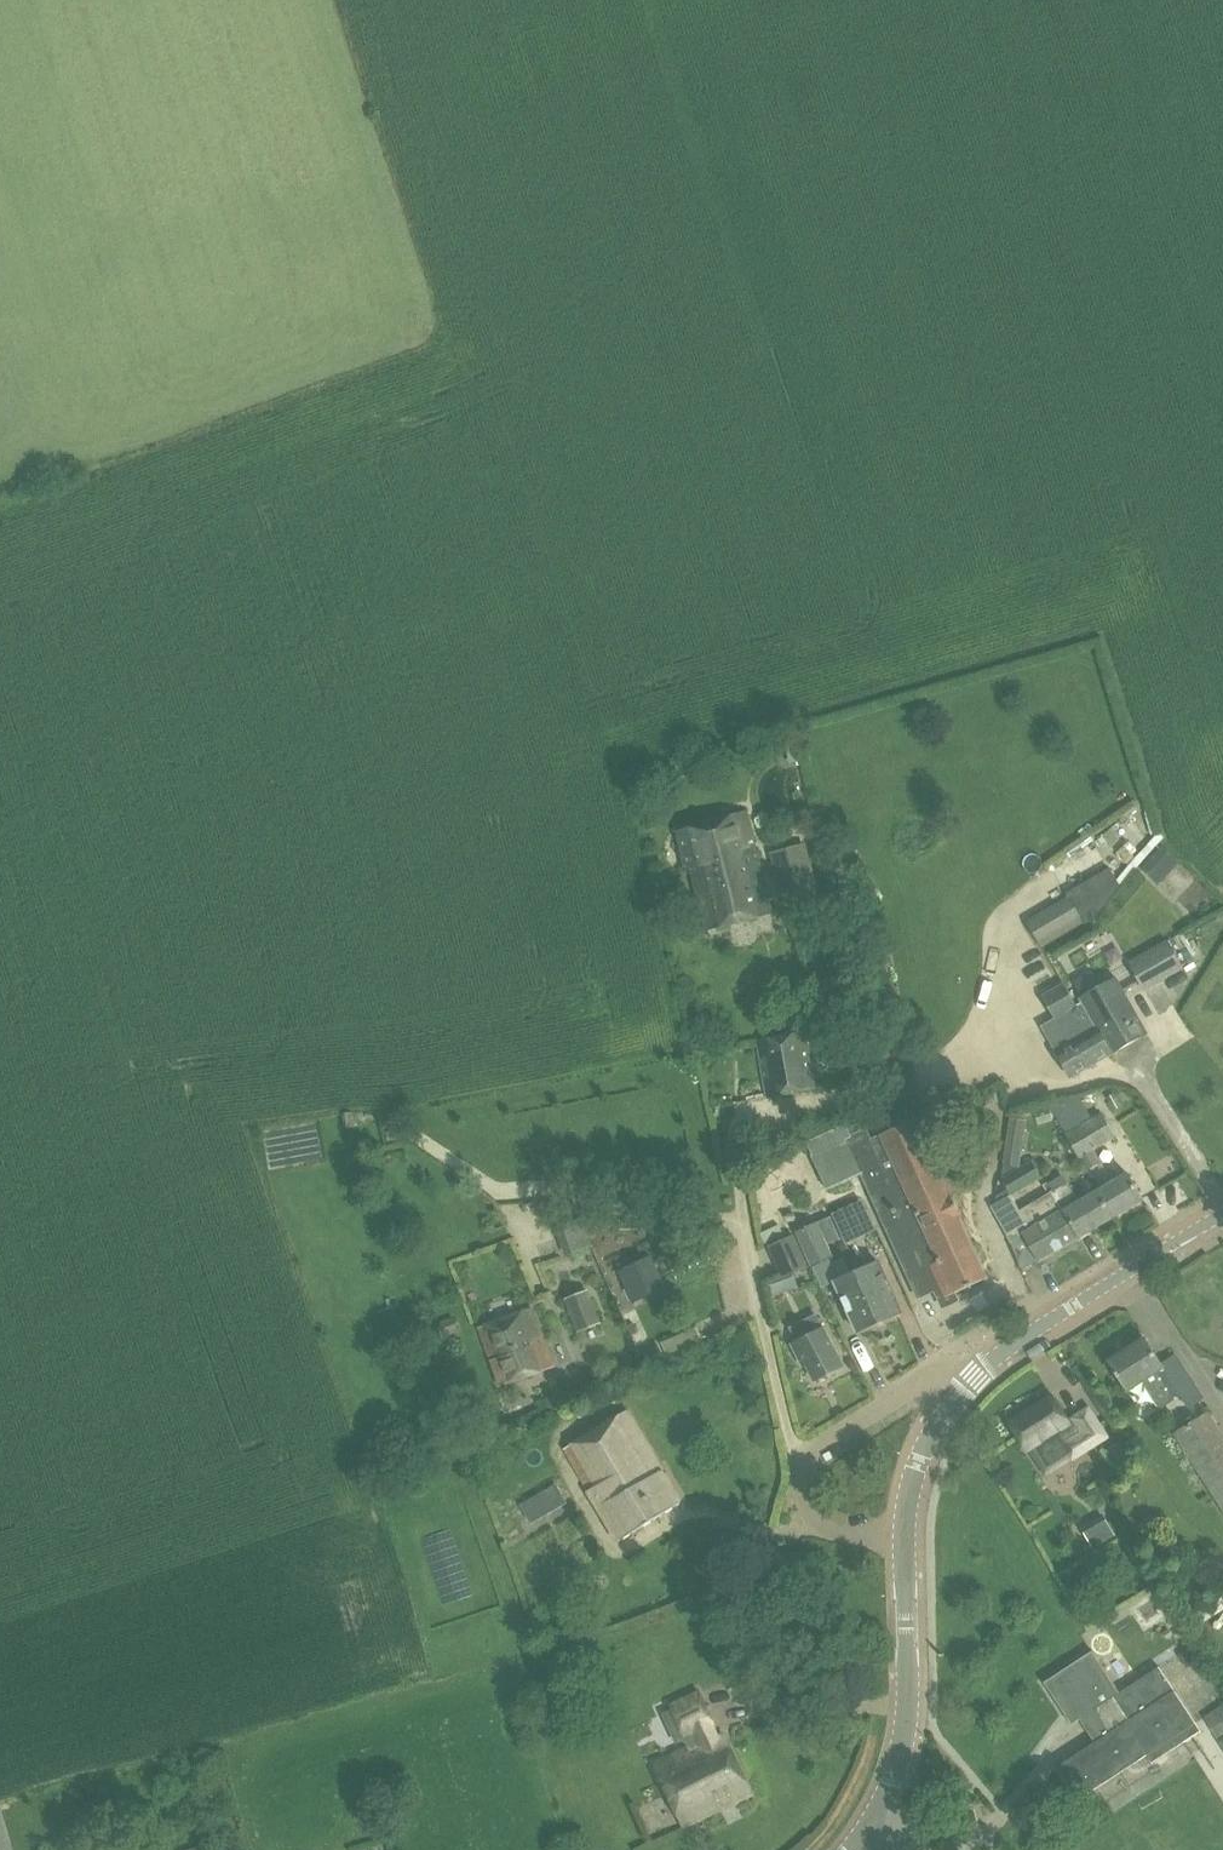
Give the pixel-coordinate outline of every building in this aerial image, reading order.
[(770,735),(772,746),(787,744),(789,743),(787,731),(770,735)] [(789,743),(787,744),(790,760),(801,758),(798,742),(789,743)] [(747,813),(678,831),(688,869),(691,868),(697,894),(716,889),(713,876),(724,873),(728,876),(731,870),(736,873),(740,872),(755,868),(756,872),(762,870),(747,813)] [(773,852),(788,910),(821,901),(806,844),(773,852)] [(1142,869),(1157,883),(1178,862),(1162,847),(1142,869)] [(716,889),(697,894),(707,929),(773,912),(762,870),(756,872),(755,868),(740,872),(736,873),(731,870),(728,876),(724,873),(713,876),(716,889)] [(1069,897),(1083,920),(1085,924),(1098,917),(1119,888),(1109,870),(1067,894),(1069,897)] [(1069,897),(1027,922),(1041,945),(1083,920),(1069,897)] [(1129,963),(1145,991),(1184,970),(1168,941),(1129,963)] [(1199,961),(1213,968),(1222,950),(1208,943),(1199,961)] [(1083,1001),(1085,1004),(1113,1053),(1147,1034),(1118,981),(1107,988),(1101,978),(1089,985),(1094,995),(1083,1001)] [(1113,1053),(1085,1004),(1080,1007),(1078,1005),(1066,983),(1042,996),(1055,1019),(1060,1016),(1075,1042),(1056,1052),(1071,1077),(1097,1062),(1113,1053)] [(758,1039),(768,1097),(818,1090),(808,1030),(758,1039)] [(1067,1132),(1082,1157),(1096,1150),(1118,1137),(1104,1112),(1067,1132)] [(812,1143),(831,1188),(865,1172),(875,1197),(874,1197),(920,1297),(936,1289),(940,1299),(988,1277),(973,1244),(972,1245),(959,1215),(961,1214),(953,1197),(950,1198),(936,1166),(942,1163),(923,1118),(873,1140),(868,1129),(853,1136),(849,1126),(812,1143)] [(1008,1163),(1020,1165),(1027,1120),(1015,1118),(1008,1163)] [(1096,1150),(1082,1157),(1089,1170),(1103,1162),(1096,1150)] [(1100,1189),(1115,1216),(1145,1199),(1129,1172),(1100,1189)] [(1115,1216),(1100,1189),(1080,1201),(1068,1179),(1051,1188),(1053,1191),(1079,1236),(1080,1236),(1115,1216)] [(1079,1236),(1053,1191),(1021,1210),(1012,1194),(992,1206),(1012,1240),(1023,1233),(1039,1260),(1079,1236)] [(844,1209),(856,1234),(874,1226),(863,1201),(844,1209)] [(819,1221),(826,1236),(840,1230),(834,1215),(819,1221)] [(558,1228),(567,1254),(592,1244),(583,1219),(558,1228)] [(797,1231),(812,1266),(835,1256),(826,1236),(819,1221),(797,1231)] [(769,1245),(784,1278),(809,1267),(794,1234),(769,1245)] [(869,1288),(883,1319),(902,1311),(880,1261),(870,1266),(865,1254),(853,1259),(858,1271),(856,1272),(863,1290),(869,1288)] [(660,1289),(646,1260),(621,1272),(635,1301),(660,1289)] [(863,1290),(856,1272),(836,1281),(859,1330),(883,1319),(869,1288),(863,1290)] [(567,1297),(579,1331),(602,1322),(590,1290),(567,1297)] [(663,1292),(647,1300),(656,1317),(672,1308),(663,1292)] [(479,1328),(500,1385),(554,1365),(531,1309),(479,1328)] [(807,1362),(816,1379),(828,1373),(832,1374),(840,1371),(841,1366),(844,1365),(825,1328),(824,1329),(817,1314),(792,1327),(799,1341),(794,1344),(804,1364),(807,1362)] [(438,1325),(442,1336),(458,1330),(454,1319),(438,1325)] [(1111,1359),(1130,1389),(1145,1379),(1162,1407),(1182,1394),(1192,1410),(1206,1401),(1179,1357),(1164,1367),(1146,1338),(1111,1359)] [(660,1344),(645,1351),(651,1364),(666,1357),(660,1344)] [(1012,1423),(1029,1448),(1056,1430),(1074,1457),(1108,1435),(1090,1407),(1069,1420),(1054,1396),(1012,1423)] [(566,1449),(620,1540),(682,1503),(628,1412),(566,1449)] [(1222,1505),(1222,1435),(1209,1413),(1178,1433),(1222,1505)] [(526,1509),(535,1525),(577,1500),(567,1484),(526,1509)] [(1101,1517),(1081,1528),(1095,1553),(1115,1541),(1101,1517)] [(1221,1598),(1196,1612),(1202,1622),(1222,1610),(1222,1601),(1221,1598)] [(1045,1681),(1073,1724),(1078,1721),(1094,1744),(1058,1767),(1079,1799),(1149,1753),(1154,1761),(1201,1730),(1160,1667),(1121,1692),(1094,1650),(1045,1681)] [(657,1764),(686,1825),(752,1793),(724,1734),(716,1738),(710,1726),(713,1724),(698,1693),(672,1705),(687,1735),(696,1731),(702,1742),(657,1764)] [(1,1811),(0,1812),(0,1849),(14,1849),(1,1811)]
